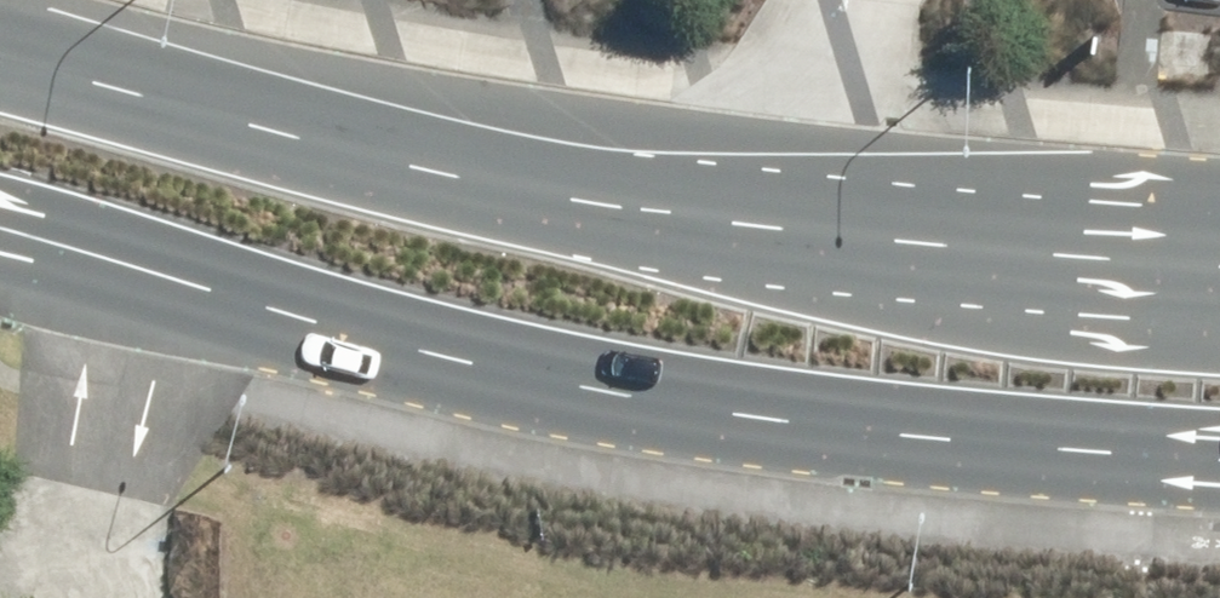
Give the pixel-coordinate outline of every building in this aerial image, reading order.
[(991,597),(1017,597),(1005,585),(991,597)]
